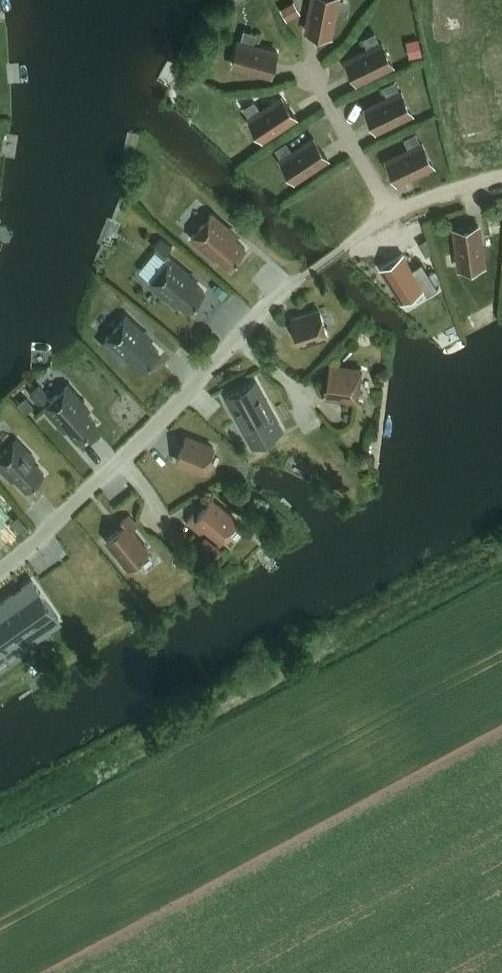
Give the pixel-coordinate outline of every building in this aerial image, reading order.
[(290,16),(304,11),(300,0),(297,0),(286,4),(290,16)] [(307,32),(330,37),(337,0),(313,0),(307,32)] [(423,36),(409,39),(413,56),(427,53),(423,36)] [(239,42),(232,65),(271,76),(277,52),(239,42)] [(382,43),(346,61),(356,83),(392,65),(382,43)] [(401,92),(365,109),(376,131),(412,113),(401,92)] [(249,119),(262,140),(296,117),(282,97),(249,119)] [(281,161),(294,181),(327,159),(314,139),(281,161)] [(422,144),(386,161),(397,183),(433,165),(422,144)] [(501,230),(501,208),(491,209),(493,231),(501,230)] [(191,237),(215,259),(218,256),(229,266),(245,249),(226,233),(229,230),(212,214),(191,237)] [(478,226),(454,229),(460,269),(484,266),(478,226)] [(165,255),(171,247),(162,240),(155,248),(169,260),(150,283),(176,304),(179,301),(189,310),(204,293),(180,273),(183,270),(165,255)] [(403,254),(380,268),(401,303),(424,289),(427,295),(438,288),(422,262),(412,268),(403,254)] [(319,312),(291,320),(299,345),(327,336),(319,312)] [(127,317),(106,340),(129,362),(132,359),(143,370),(159,353),(141,336),(144,333),(127,317)] [(330,366),(326,397),(357,401),(361,370),(330,366)] [(281,430),(255,382),(227,398),(253,445),(281,430)] [(62,421),(79,440),(96,425),(85,413),(88,410),(67,386),(51,400),(39,387),(31,394),(38,403),(41,401),(45,405),(44,406),(59,424),(62,421)] [(186,437),(177,461),(204,472),(213,448),(186,437)] [(6,475),(9,472),(27,491),(44,475),(32,462),(35,460),(16,440),(1,455),(0,454),(0,468),(6,475)] [(193,515),(187,523),(200,533),(204,528),(221,541),(237,521),(211,500),(197,518),(193,515)] [(10,518),(0,506),(0,527),(10,518)] [(124,526),(106,540),(128,568),(149,551),(132,530),(137,526),(129,516),(121,523),(124,526)] [(21,640),(25,645),(60,621),(32,582),(0,604),(0,654),(21,640)]
